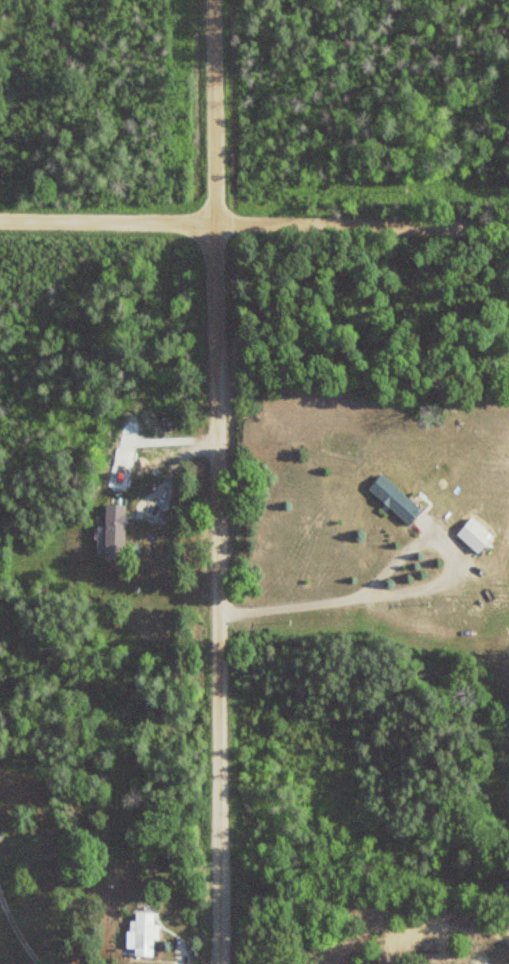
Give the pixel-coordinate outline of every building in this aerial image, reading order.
[(409,500),(409,501),(380,474),(367,489),(407,526),(421,511),(409,500)] [(104,560),(124,560),(124,504),(104,504),(104,560)] [(492,538),(471,517),(455,534),(476,555),(492,538)] [(152,957),(152,940),(158,940),(158,925),(153,925),(153,912),(134,912),(133,921),(127,921),(127,957),(152,957)]
